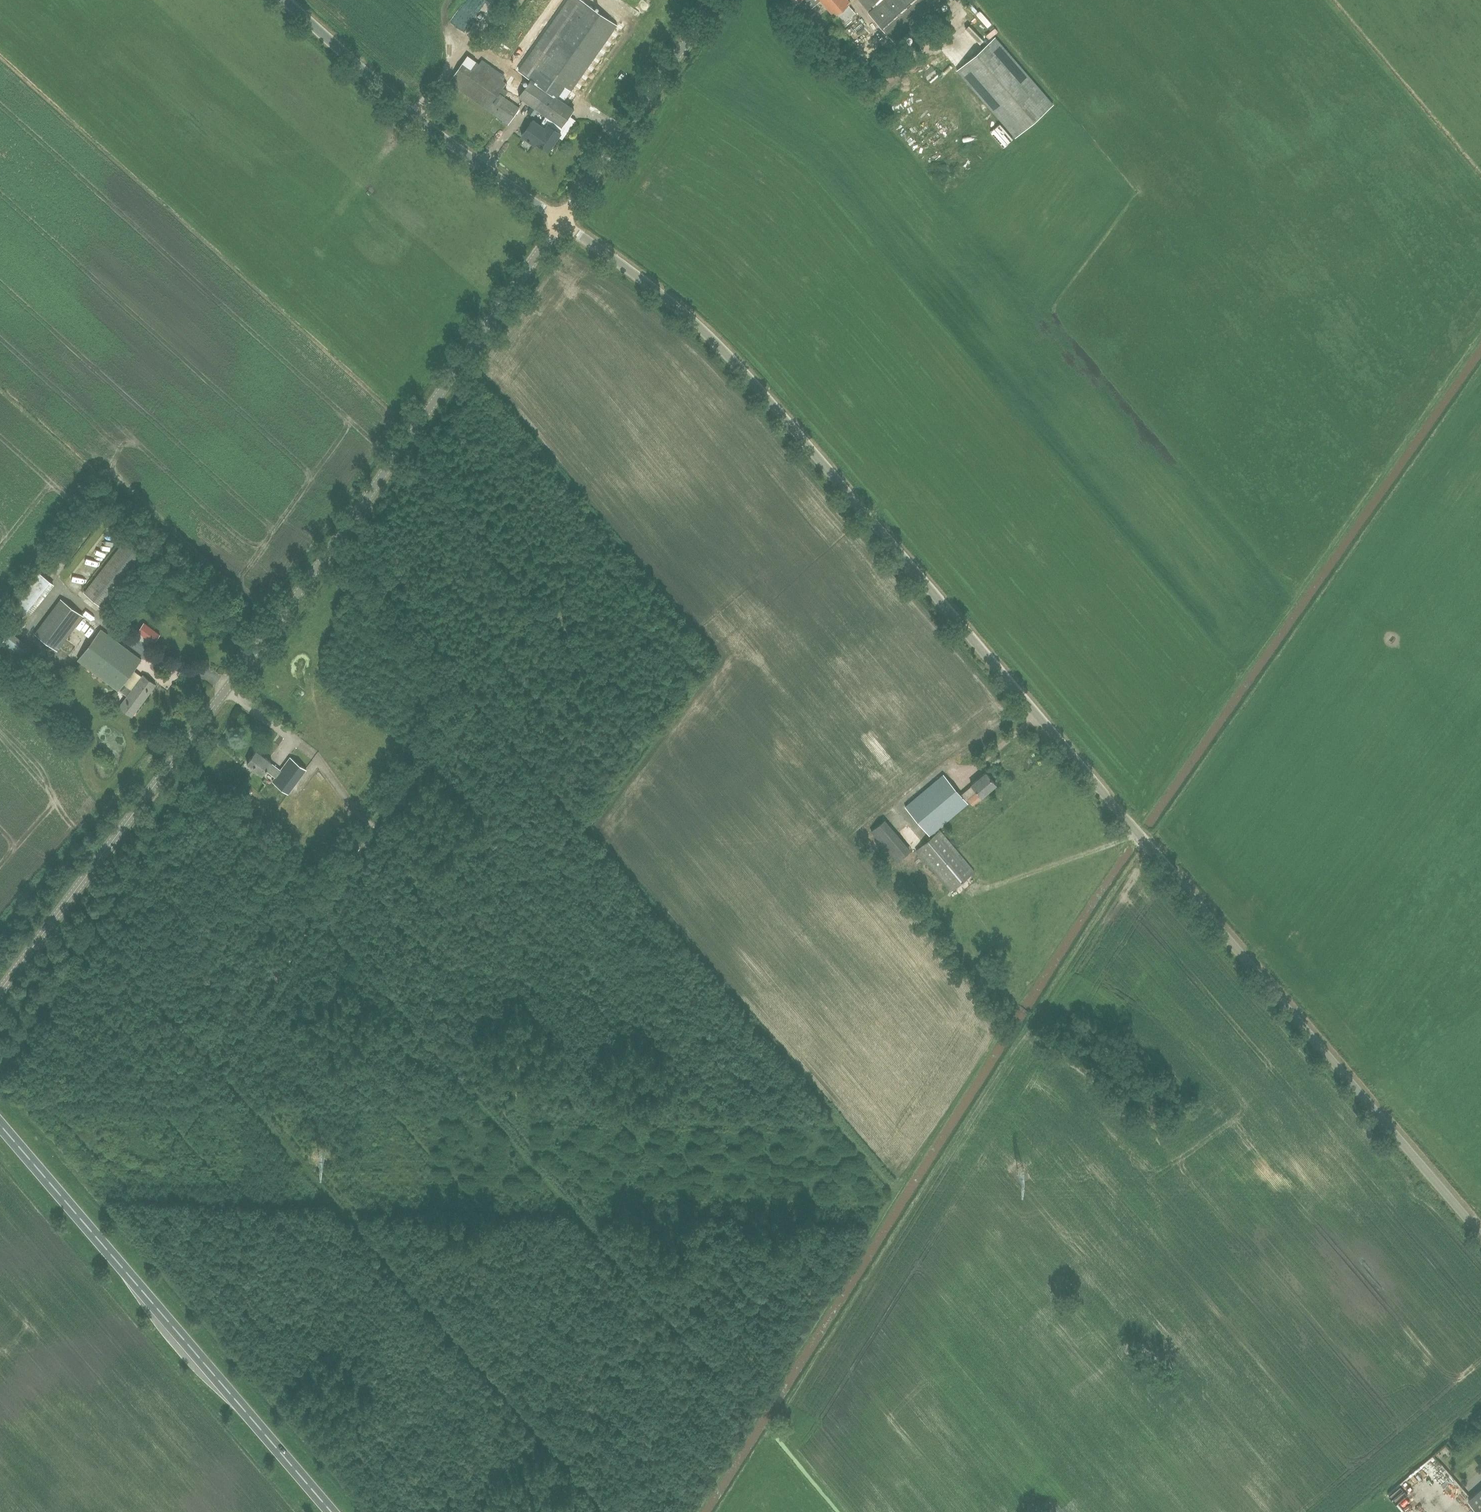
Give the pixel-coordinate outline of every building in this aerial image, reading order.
[(519,96),(540,111),(522,136),(533,144),(535,142),(548,151),(558,137),(554,134),(560,125),(562,126),(574,109),(557,97),(565,86),(571,90),(618,25),(582,0),(569,0),(519,71),(531,79),(519,96)] [(850,3),(848,0),(821,0),(835,16),(850,3)] [(877,0),(860,0),(867,8),(877,0)] [(869,13),(895,43),(943,0),(883,0),(869,13)] [(848,23),(860,13),(853,4),(840,13),(848,23)] [(1016,136),(1054,104),(997,37),(959,69),(1016,136)] [(520,108),(504,97),(505,96),(510,85),(467,55),(448,82),(508,124),(520,108)] [(130,533),(85,591),(104,607),(150,548),(130,533)] [(14,635),(54,584),(41,574),(39,573),(0,623),(0,653),(22,670),(36,651),(14,635)] [(154,643),(161,634),(144,622),(137,631),(154,643)] [(127,696),(119,707),(132,716),(156,684),(143,675),(132,690),(123,683),(142,659),(101,628),(77,659),(118,690),(127,696)] [(271,763),(272,762),(257,750),(247,763),(263,775),(266,770),(275,777),(280,770),(271,763)] [(288,774),(296,762),(287,756),(279,767),(288,774)] [(981,796),(996,784),(986,772),(971,784),(972,785),(961,795),(943,775),(905,806),(930,835),(931,833),(933,836),(916,850),(951,891),(974,871),(940,830),(936,833),(934,831),(967,803),(966,801),(977,791),(981,796)] [(1480,1487),(1480,1474),(1476,1478),(1478,1480),(1466,1490),(1448,1468),(1446,1470),(1469,1497),(1480,1487)] [(1448,1486),(1447,1487),(1450,1491),(1456,1485),(1449,1477),(1444,1481),(1448,1486)] [(1469,1498),(1480,1511),(1480,1488),(1469,1498)] [(1402,1503),(1403,1506),(1410,1502),(1405,1493),(1399,1497),(1402,1503)]
